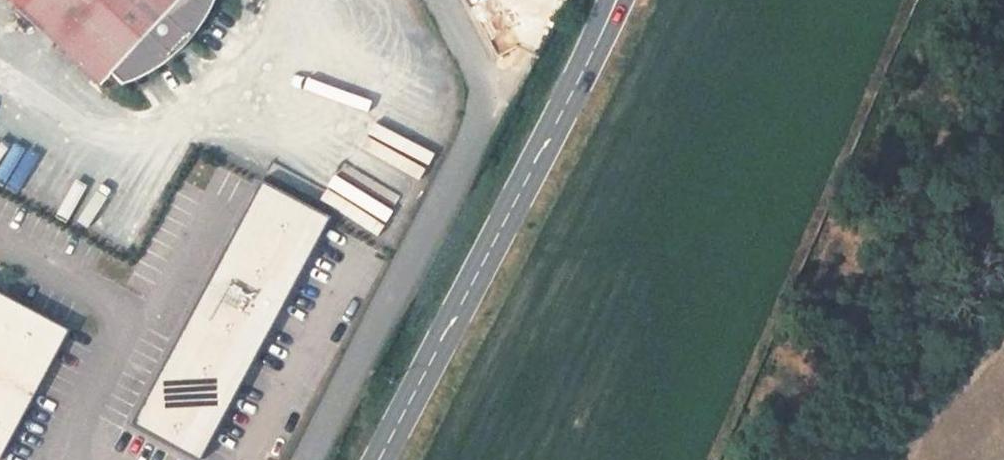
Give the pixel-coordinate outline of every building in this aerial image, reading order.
[(23,8),(104,85),(116,72),(127,83),(133,81),(145,75),(158,68),(169,61),(179,52),(189,42),(200,30),(209,17),(215,6),(217,0),(30,0),(23,8)] [(258,181),(128,423),(197,459),(202,459),(331,220),(258,181)] [(0,292),(0,458),(70,328),(0,292)]
